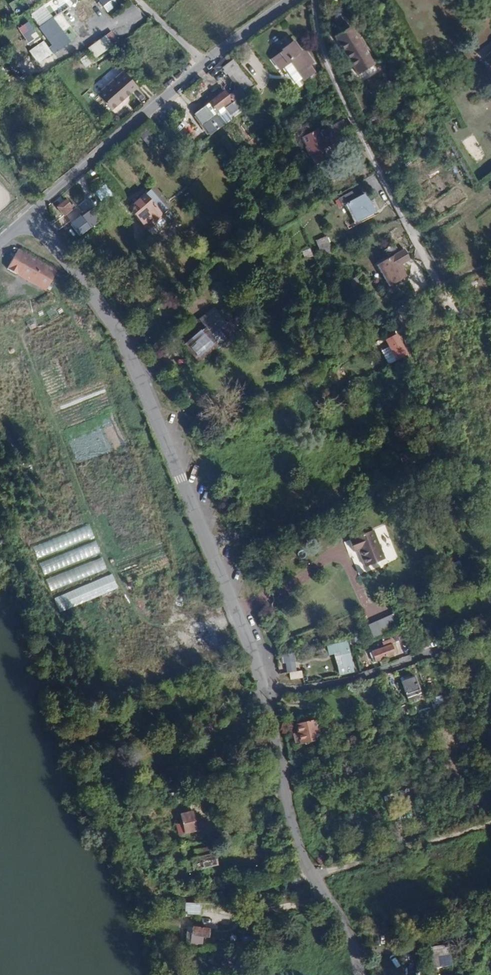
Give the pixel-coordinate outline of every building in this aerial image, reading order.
[(58,33),(55,36),(47,25),(51,23),(48,19),(36,27),(44,41),(30,51),(38,63),(52,53),(54,56),(68,45),(58,33)] [(367,68),(346,29),(330,37),(351,77),(367,68)] [(94,57),(118,41),(111,31),(87,47),(94,57)] [(285,67),(290,64),(289,62),(300,54),(292,43),(281,51),(271,59),(279,71),(285,67)] [(93,61),(82,51),(74,55),(77,60),(83,67),(93,61)] [(289,62),(290,64),(301,79),(303,82),(314,74),(310,67),(313,64),(304,51),(300,54),(289,62)] [(252,86),(232,60),(222,67),(227,74),(230,72),(245,92),(252,86)] [(301,79),(290,64),(285,67),(296,83),(301,79)] [(120,97),(121,99),(136,86),(122,71),(95,94),(99,99),(103,97),(112,107),(118,102),(116,101),(112,105),(106,99),(107,98),(103,94),(114,83),(119,88),(120,87),(125,92),(120,97)] [(242,94),(245,92),(230,72),(227,74),(238,89),(242,94)] [(118,102),(121,99),(120,97),(125,92),(120,87),(119,88),(114,83),(103,94),(107,98),(106,99),(112,105),(116,101),(118,102)] [(257,93),(252,86),(245,92),(242,94),(240,96),(244,102),(257,93)] [(76,94),(84,104),(92,98),(83,88),(76,94)] [(229,101),(230,103),(240,96),(242,94),(238,89),(226,97),(223,92),(193,115),(209,135),(230,120),(221,107),(229,101)] [(244,103),(244,102),(240,96),(230,103),(223,108),(230,118),(246,106),(244,103)] [(109,109),(112,107),(103,97),(99,99),(109,109)] [(302,153),(341,130),(337,123),(314,136),(312,133),(297,142),(302,150),(300,151),(302,153)] [(145,130),(138,136),(146,146),(154,139),(145,130)] [(341,131),(341,130),(302,153),(304,158),(316,152),(321,161),(311,167),(312,168),(323,162),(318,153),(329,146),(326,140),(341,131)] [(316,152),(304,158),(305,159),(306,158),(311,167),(321,161),(316,152)] [(337,179),(333,173),(327,176),(331,183),(337,179)] [(107,193),(99,184),(94,188),(102,198),(107,193)] [(149,202),(158,193),(153,187),(143,195),(149,202)] [(164,204),(165,201),(158,193),(149,202),(133,215),(145,229),(161,215),(160,214),(167,208),(164,204)] [(341,209),(343,208),(354,202),(350,194),(337,202),(341,209)] [(127,208),(133,215),(149,202),(143,195),(127,208)] [(367,203),(363,196),(354,202),(343,208),(355,229),(375,217),(373,214),(373,213),(365,217),(359,207),(367,203)] [(69,207),(65,201),(56,208),(64,217),(69,213),(66,210),(69,207)] [(371,201),(367,203),(373,213),(373,214),(377,212),(371,201)] [(373,213),(367,203),(359,207),(365,217),(373,213)] [(102,217),(94,206),(86,212),(88,214),(79,221),(77,220),(70,226),(78,236),(102,217)] [(320,252),(329,248),(324,239),(316,242),(320,252)] [(303,259),(310,256),(308,249),(301,252),(303,259)] [(55,272),(16,250),(5,269),(17,276),(19,271),(47,287),(55,272)] [(376,266),(388,287),(405,277),(398,266),(409,260),(403,250),(376,266)] [(44,291),(47,287),(19,271),(17,276),(44,291)] [(209,336),(224,325),(213,309),(197,319),(209,336)] [(246,322),(240,314),(228,322),(235,332),(240,329),(246,322)] [(231,335),(224,325),(209,336),(197,319),(192,323),(197,330),(183,341),(193,356),(207,346),(209,350),(231,335)] [(225,324),(224,325),(231,335),(235,332),(228,322),(225,324)] [(388,347),(396,359),(406,354),(404,349),(395,335),(384,341),(388,347)] [(190,359),(193,356),(183,341),(180,343),(190,359)] [(196,359),(209,350),(207,346),(193,356),(196,359)] [(396,359),(388,347),(381,352),(389,364),(396,359)] [(361,404),(366,400),(368,399),(361,389),(352,396),(358,406),(361,404)] [(409,460),(405,451),(398,455),(402,464),(409,460)] [(350,513),(359,509),(357,504),(348,507),(350,513)] [(374,563),(383,559),(370,530),(368,531),(352,537),(352,539),(347,540),(352,552),(356,550),(359,549),(366,567),(374,563)] [(359,549),(356,550),(363,568),(366,567),(359,549)] [(401,628),(395,614),(368,625),(374,639),(401,628)] [(408,637),(405,628),(392,633),(395,642),(408,637)] [(382,642),(385,648),(371,654),(374,661),(398,652),(394,644),(392,638),(382,642)] [(354,672),(348,643),(327,647),(328,655),(334,654),(339,676),(354,672)] [(294,654),(283,655),(284,664),(286,664),(287,673),(296,672),(294,654)] [(301,679),(300,672),(288,673),(289,680),(301,679)] [(417,690),(413,677),(401,682),(407,702),(417,698),(415,691),(417,690)] [(295,725),(297,734),(299,745),(318,740),(313,721),(295,725)] [(342,780),(354,775),(352,769),(339,773),(342,780)] [(196,832),(193,821),(191,813),(181,816),(182,824),(185,835),(196,832)] [(201,820),(193,821),(196,832),(203,831),(201,820)] [(185,835),(182,824),(177,825),(179,836),(185,835)] [(216,866),(214,855),(191,860),(191,863),(184,864),(187,873),(216,866)] [(198,906),(183,905),(181,905),(181,909),(185,910),(184,916),(197,917),(198,906)] [(208,940),(208,933),(191,931),(189,948),(201,949),(202,940),(208,940)] [(442,945),(432,947),(435,968),(445,966),(442,945)]
